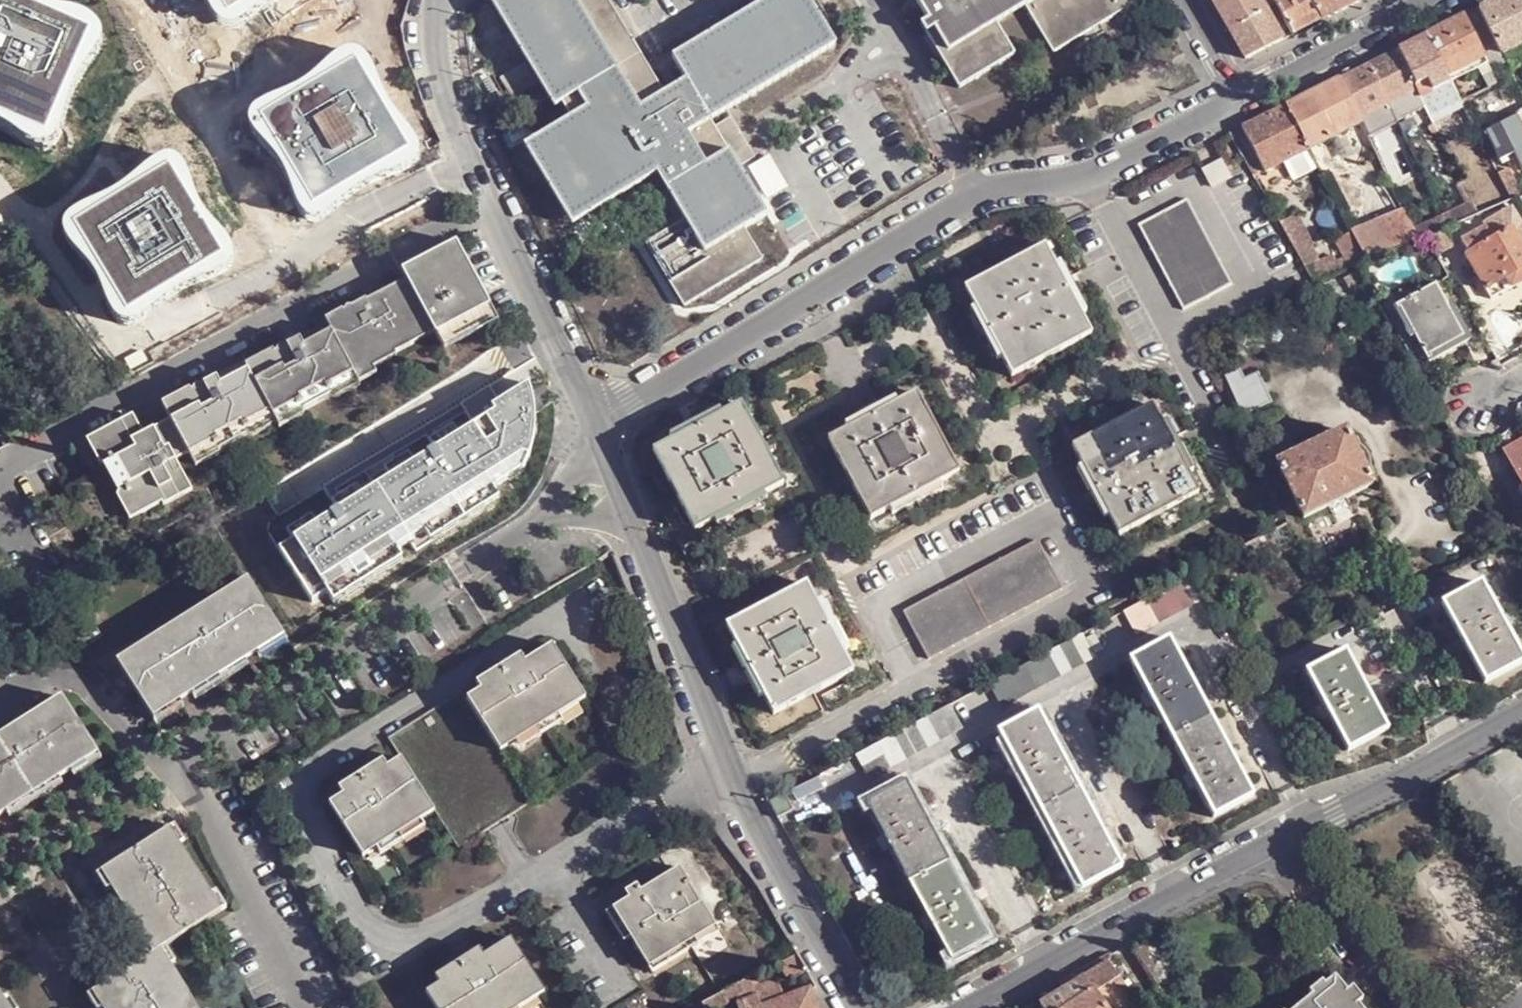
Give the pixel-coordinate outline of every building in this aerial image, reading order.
[(5,132),(18,138),(28,147),(38,152),(55,159),(67,162),(81,156),(85,133),(86,113),(91,96),(102,77),(115,64),(121,50),(114,34),(100,26),(77,21),(53,11),(36,0),(0,0),(0,130),(5,132)] [(230,24),(250,28),(273,9),(284,0),(219,0),(230,24)] [(740,170),(711,123),(727,113),(838,48),(809,0),(773,0),(673,59),(687,81),(663,94),(607,0),(490,0),(555,108),(562,103),(571,119),(524,146),(571,225),(657,174),(683,221),(645,244),(683,309),(762,262),(743,231),(768,216),(740,170)] [(928,39),(935,35),(949,57),(941,60),(960,92),(1017,58),(997,27),(1027,10),(1055,55),(1136,6),(1132,0),(917,0),(932,24),(922,30),(928,39)] [(1261,0),(1215,0),(1213,1),(1230,29),(1266,10),(1261,0)] [(1323,20),(1311,0),(1276,0),(1278,4),(1285,16),(1295,34),(1323,20)] [(1358,2),(1357,0),(1311,0),(1323,20),(1358,2)] [(1480,9),(1503,54),(1521,44),(1521,1),(1521,0),(1497,0),(1480,9)] [(1278,4),(1266,10),(1230,29),(1246,59),(1283,40),(1273,22),(1285,16),(1278,4)] [(1480,9),(1465,17),(1493,72),(1508,64),(1503,54),(1480,9)] [(1465,17),(1429,35),(1450,75),(1477,62),(1480,69),(1490,89),(1498,84),(1493,72),(1465,17)] [(935,35),(928,39),(925,41),(938,62),(941,60),(949,57),(935,35)] [(1429,35),(1398,50),(1424,102),(1441,93),(1447,105),(1461,98),(1454,82),(1450,75),(1429,35)] [(1398,50),(1371,64),(1390,105),(1400,125),(1415,117),(1422,133),(1424,132),(1436,126),(1424,102),(1398,50)] [(390,98),(379,73),(373,64),(364,58),(353,63),(342,76),(328,90),(313,104),(294,109),(280,113),(267,116),(261,124),(260,134),(263,144),(268,151),(285,174),(298,193),(302,210),(313,224),(322,233),(336,231),(352,218),(363,201),(377,190),(396,180),(414,176),(427,167),(430,150),(421,136),(405,119),(390,98)] [(1477,62),(1450,75),(1454,82),(1480,69),(1477,62)] [(1371,64),(1341,79),(1363,124),(1365,129),(1384,120),(1379,110),(1390,105),(1371,64)] [(1341,79),(1286,106),(1310,150),(1363,124),(1341,79)] [(1286,106),(1243,128),(1267,171),(1286,163),(1310,150),(1286,106)] [(711,123),(740,170),(756,161),(727,113),(711,123)] [(1506,134),(1501,123),(1486,130),(1501,160),(1511,155),(1514,159),(1518,157),(1521,165),(1521,125),(1506,134)] [(436,144),(431,136),(426,141),(429,146),(436,144)] [(1371,142),(1397,196),(1405,192),(1388,154),(1391,153),(1383,137),(1371,142)] [(1310,150),(1286,163),(1295,180),(1319,168),(1310,150)] [(208,198),(197,173),(191,164),(182,159),(171,164),(159,176),(146,191),(131,204),(111,210),(97,214),(85,216),(79,224),(77,234),(80,245),(86,252),(102,275),(116,293),(120,310),(130,325),(139,334),(154,331),(170,318),(181,302),(194,290),(214,280),(232,277),(245,268),(247,250),(239,236),(223,219),(208,198)] [(1205,170),(1213,188),(1231,178),(1222,161),(1205,170)] [(1499,173),(1512,199),(1521,195),(1521,191),(1510,169),(1499,173)] [(1467,189),(1472,199),(1479,213),(1512,199),(1499,173),(1467,189)] [(1290,189),(1269,201),(1302,258),(1311,253),(1323,247),(1290,189)] [(1138,224),(1182,310),(1232,285),(1188,198),(1138,224)] [(1472,199),(1442,214),(1448,227),(1479,214),(1479,213),(1472,199)] [(1521,281),(1521,226),(1512,209),(1485,224),(1487,228),(1462,242),(1468,253),(1467,254),(1492,298),(1518,283),(1521,281)] [(1403,210),(1353,231),(1368,260),(1417,239),(1403,210)] [(1443,229),(1425,236),(1445,272),(1463,262),(1443,229)] [(1311,253),(1302,258),(1316,283),(1359,264),(1369,260),(1368,260),(1353,231),(1334,242),(1343,257),(1335,261),(1331,254),(1315,261),(1311,253)] [(975,305),(1002,356),(1012,376),(1092,334),(1082,314),(1074,299),(1064,279),(1056,264),(1045,244),(965,287),(975,305)] [(458,245),(408,273),(410,279),(432,320),(439,331),(447,345),(497,318),(458,245)] [(1060,262),(1056,264),(1064,279),(1068,277),(1060,262)] [(1346,279),(1350,287),(1364,280),(1360,271),(1346,279)] [(1074,299),(1079,296),(1082,296),(1071,275),(1068,277),(1064,279),(1074,299)] [(432,320),(410,279),(370,300),(370,298),(357,305),(359,309),(349,314),(371,354),(393,342),(399,354),(423,340),(416,328),(432,320)] [(1428,358),(1465,337),(1436,285),(1399,305),(1428,358)] [(1074,299),(1082,314),(1086,312),(1079,296),(1074,299)] [(997,359),(1002,356),(975,305),(971,308),(997,359)] [(371,354),(349,314),(347,311),(346,309),(330,318),(332,323),(305,338),(299,329),(286,337),(291,345),(293,349),(280,356),(279,352),(278,350),(248,366),(273,412),(276,417),(356,372),(355,368),(372,358),(371,354)] [(423,340),(439,331),(432,320),(416,328),(423,340)] [(376,366),(399,354),(393,342),(371,354),(372,358),(376,366)] [(293,349),(291,345),(279,352),(280,356),(293,349)] [(376,366),(372,358),(355,368),(356,372),(358,375),(376,366)] [(273,412),(248,366),(246,363),(195,392),(193,389),(177,399),(179,403),(167,410),(172,420),(192,456),(273,412)] [(358,375),(356,372),(276,417),(279,424),(280,425),(361,381),(358,375)] [(1240,372),(1224,379),(1241,417),(1271,404),(1258,375),(1244,381),(1240,372)] [(500,415),(281,550),(314,602),(524,470),(537,445),(539,410),(534,384),(496,407),(500,415)] [(916,496),(941,482),(960,473),(918,392),(898,403),(883,411),(865,421),(849,429),(830,440),(872,520),(891,509),(916,496)] [(179,403),(177,399),(164,405),(167,410),(179,403)] [(883,411),(898,403),(895,399),(880,407),(883,411)] [(697,532),(717,521),(741,508),(766,494),(785,484),(743,404),(723,415),(708,423),(690,433),(675,441),(655,451),(697,532)] [(865,421),(883,411),(880,407),(879,405),(862,415),(862,416),(865,421)] [(1170,439),(1162,424),(1152,405),(1072,447),(1082,466),(1109,517),(1119,536),(1199,494),(1189,474),(1180,459),(1170,439)] [(708,423),(723,415),(720,410),(706,419),(708,423)] [(276,417),(273,412),(192,456),(199,469),(223,455),(223,452),(251,436),(255,438),(279,424),(276,417)] [(199,469),(192,456),(172,420),(144,435),(134,415),(100,435),(115,463),(102,469),(64,491),(104,564),(217,502),(199,469)] [(847,424),(849,429),(865,421),(862,416),(847,424)] [(690,433),(708,423),(706,419),(704,418),(687,426),(688,428),(690,433)] [(0,421),(0,443),(2,446),(15,435),(3,419),(0,421)] [(1521,480),(1521,427),(1518,420),(1510,435),(1499,441),(1521,480)] [(1165,422),(1162,424),(1170,439),(1174,437),(1165,422)] [(672,437),(675,441),(690,433),(688,428),(672,437)] [(1349,497),(1372,486),(1369,476),(1376,472),(1372,465),(1372,461),(1369,452),(1362,444),(1359,436),(1351,440),(1346,432),(1324,442),(1301,454),(1279,465),(1279,466),(1290,490),(1303,516),(1305,519),(1329,507),(1349,497)] [(115,463),(100,435),(87,441),(102,469),(115,463)] [(1174,437),(1170,439),(1180,459),(1184,456),(1187,455),(1177,436),(1174,437)] [(1184,456),(1180,459),(1189,474),(1193,472),(1184,456)] [(1082,466),(1078,469),(1090,493),(1104,520),(1109,517),(1082,466)] [(1290,490),(1279,466),(1265,472),(1276,497),(1290,490)] [(944,486),(941,482),(916,496),(918,500),(944,486)] [(1276,497),(1288,523),(1303,516),(1290,490),(1276,497)] [(741,508),(743,512),(769,499),(766,494),(741,508)] [(918,500),(916,496),(891,509),(894,514),(918,500)] [(1353,506),(1349,497),(1329,507),(1333,516),(1353,506)] [(720,525),(743,512),(741,508),(717,521),(720,525)] [(905,613),(930,660),(1063,590),(1037,542),(905,613)] [(1209,598),(1195,575),(1125,612),(1137,636),(1209,598)] [(285,636),(250,580),(120,663),(155,718),(285,636)] [(1521,664),(1521,659),(1506,630),(1514,626),(1507,614),(1499,618),(1480,583),(1441,605),(1485,684),(1521,664)] [(832,628),(819,603),(808,584),(729,625),(739,646),(747,662),(757,679),(765,695),(776,715),(855,672),(845,652),(832,628)] [(824,600),(819,603),(832,628),(837,625),(824,600)] [(837,625),(832,628),(845,652),(850,650),(837,625)] [(1096,658),(1083,635),(991,685),(1003,709),(1096,658)] [(158,723),(289,641),(285,636),(155,718),(158,723)] [(1169,642),(1132,662),(1149,694),(1142,699),(1147,710),(1155,706),(1192,775),(1184,779),(1191,790),(1198,787),(1215,819),(1253,798),(1169,642)] [(516,743),(559,715),(587,698),(553,645),(525,662),(481,690),(467,698),(500,751),(516,743)] [(747,662),(739,646),(734,648),(743,664),(747,662)] [(1345,651),(1306,673),(1324,705),(1316,709),(1322,722),(1331,718),(1349,753),(1388,731),(1345,651)] [(481,690),(525,662),(521,654),(477,683),(481,690)] [(747,662),(743,664),(741,665),(750,683),(751,681),(757,679),(747,662)] [(760,698),(765,695),(757,679),(751,681),(760,698)] [(532,800),(500,751),(467,698),(462,691),(390,737),(402,758),(436,811),(458,846),(532,800)] [(98,754),(63,698),(0,738),(0,817),(98,754)] [(964,730),(951,706),(858,756),(871,780),(964,730)] [(1039,712),(1000,733),(1017,766),(1010,770),(1017,781),(1023,778),(1060,847),(1053,850),(1060,862),(1067,859),(1083,891),(1123,869),(1105,835),(1100,826),(1063,756),(1058,747),(1039,712)] [(562,721),(559,715),(516,743),(519,748),(562,721)] [(0,817),(0,825),(103,760),(98,754),(0,817)] [(422,820),(436,811),(402,758),(389,766),(344,794),(330,803),(365,856),(378,848),(422,820)] [(344,794),(389,766),(384,759),(339,787),(344,794)] [(952,962),(991,941),(972,907),(968,898),(930,828),(926,819),(907,784),(868,805),(885,838),(879,842),(885,853),(891,850),(928,919),(921,922),(928,934),(935,930),(952,962)] [(426,825),(422,820),(378,848),(381,853),(426,825)] [(176,827),(170,830),(180,846),(186,842),(176,827)] [(162,951),(166,947),(222,912),(212,897),(180,846),(170,830),(104,872),(116,889),(146,939),(156,954),(162,951)] [(616,909),(632,938),(650,966),(683,944),(689,952),(698,947),(693,939),(717,924),(681,868),(616,909)] [(107,893),(116,889),(104,872),(96,876),(107,893)] [(212,897),(222,912),(228,908),(218,892),(212,897)] [(626,941),(632,938),(616,909),(609,913),(626,941)] [(721,932),(717,924),(693,939),(698,947),(721,932)] [(480,948),(436,975),(441,983),(427,992),(437,1007),(520,1007),(546,991),(512,937),(484,955),(480,948)] [(150,958),(156,954),(146,939),(139,943),(150,958)] [(683,944),(650,966),(655,974),(689,952),(683,944)] [(162,951),(170,967),(176,962),(166,947),(162,951)] [(170,967),(162,951),(156,954),(150,958),(93,994),(103,1007),(197,1007),(170,967)] [(807,971),(797,953),(780,963),(790,979),(807,971)] [(1108,1007),(1143,1007),(1109,960),(1086,975),(1108,1007)] [(704,1003),(707,1007),(727,1007),(737,1002),(739,1007),(821,1007),(812,989),(787,1000),(778,979),(761,986),(756,974),(747,979),(740,982),(722,995),(704,1003)] [(1086,975),(1042,1004),(1045,1007),(1108,1007),(1086,975)] [(1335,978),(1326,985),(1323,983),(1310,993),(1313,997),(1298,1007),(1360,1007),(1335,978)] [(5,1000),(0,992),(0,1007),(10,1007),(5,1000)] [(93,994),(88,998),(94,1007),(103,1007),(93,994)] [(10,1007),(18,1007),(11,997),(5,1000),(10,1007)]
